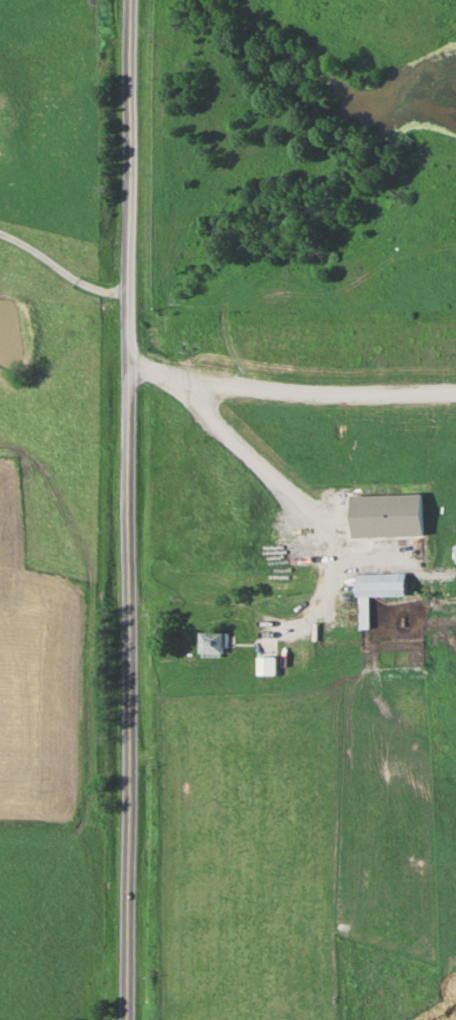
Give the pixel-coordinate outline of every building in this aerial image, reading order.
[(352,494),(353,537),(427,535),(426,493),(352,494)] [(357,573),(358,629),(369,629),(368,596),(410,595),(409,572),(357,573)] [(199,655),(226,655),(226,631),(199,631),(199,655)] [(277,673),(277,656),(259,656),(259,673),(277,673)]
